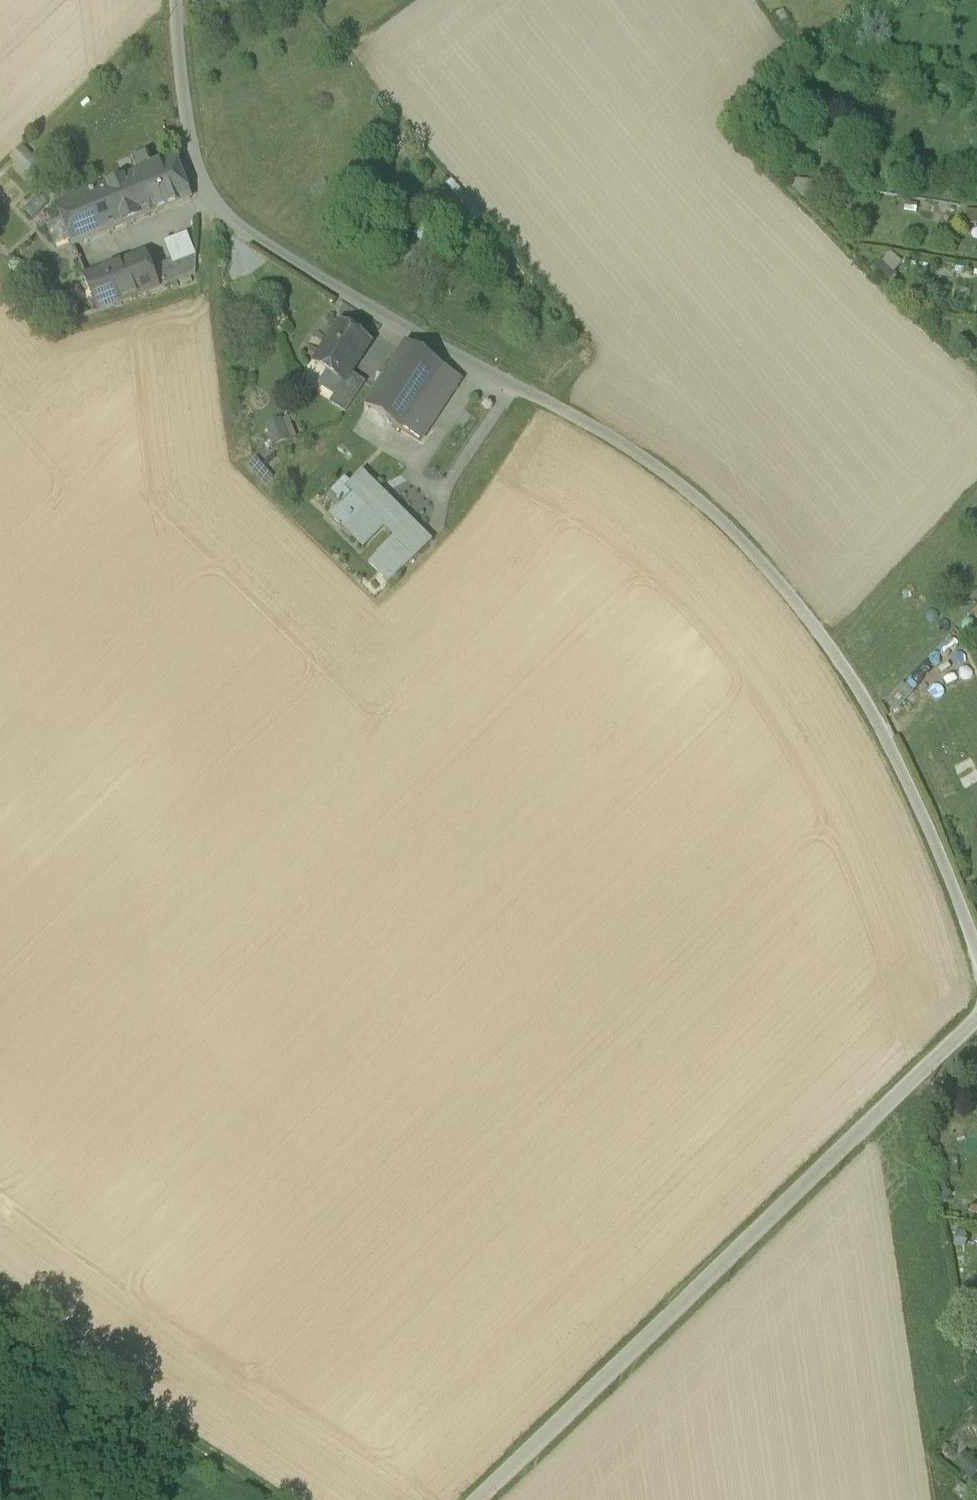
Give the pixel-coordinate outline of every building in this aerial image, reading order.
[(47,175),(22,150),(12,160),(46,195),(54,188),(45,178),(47,175)] [(138,174),(154,168),(147,153),(132,160),(138,174)] [(138,174),(122,181),(138,221),(191,199),(175,159),(154,168),(138,174)] [(138,221),(122,181),(57,208),(74,248),(138,221)] [(158,289),(160,288),(196,275),(196,254),(194,254),(188,238),(168,246),(175,262),(151,271),(158,289)] [(890,281),(900,263),(885,254),(874,271),(890,281)] [(146,257),(86,280),(99,313),(158,289),(151,271),(146,257)] [(370,344),(341,325),(321,356),(332,363),(327,372),(345,383),(351,374),(370,344)] [(461,380),(406,344),(365,407),(421,442),(461,380)] [(332,363),(321,356),(315,364),(327,372),(332,363)] [(366,384),(351,374),(345,383),(327,372),(322,382),(322,386),(336,395),(331,403),(346,413),(366,384)] [(278,449),(297,442),(287,416),(269,423),(278,449)] [(380,557),(400,577),(433,543),(369,480),(351,498),(355,503),(336,522),(357,543),(376,526),(385,534),(393,542),(380,557)] [(357,543),(359,545),(366,552),(385,534),(376,526),(357,543)] [(901,684),(885,700),(894,708),(909,692),(901,684)] [(976,1479),(976,1462),(964,1452),(955,1463),(976,1479)]
